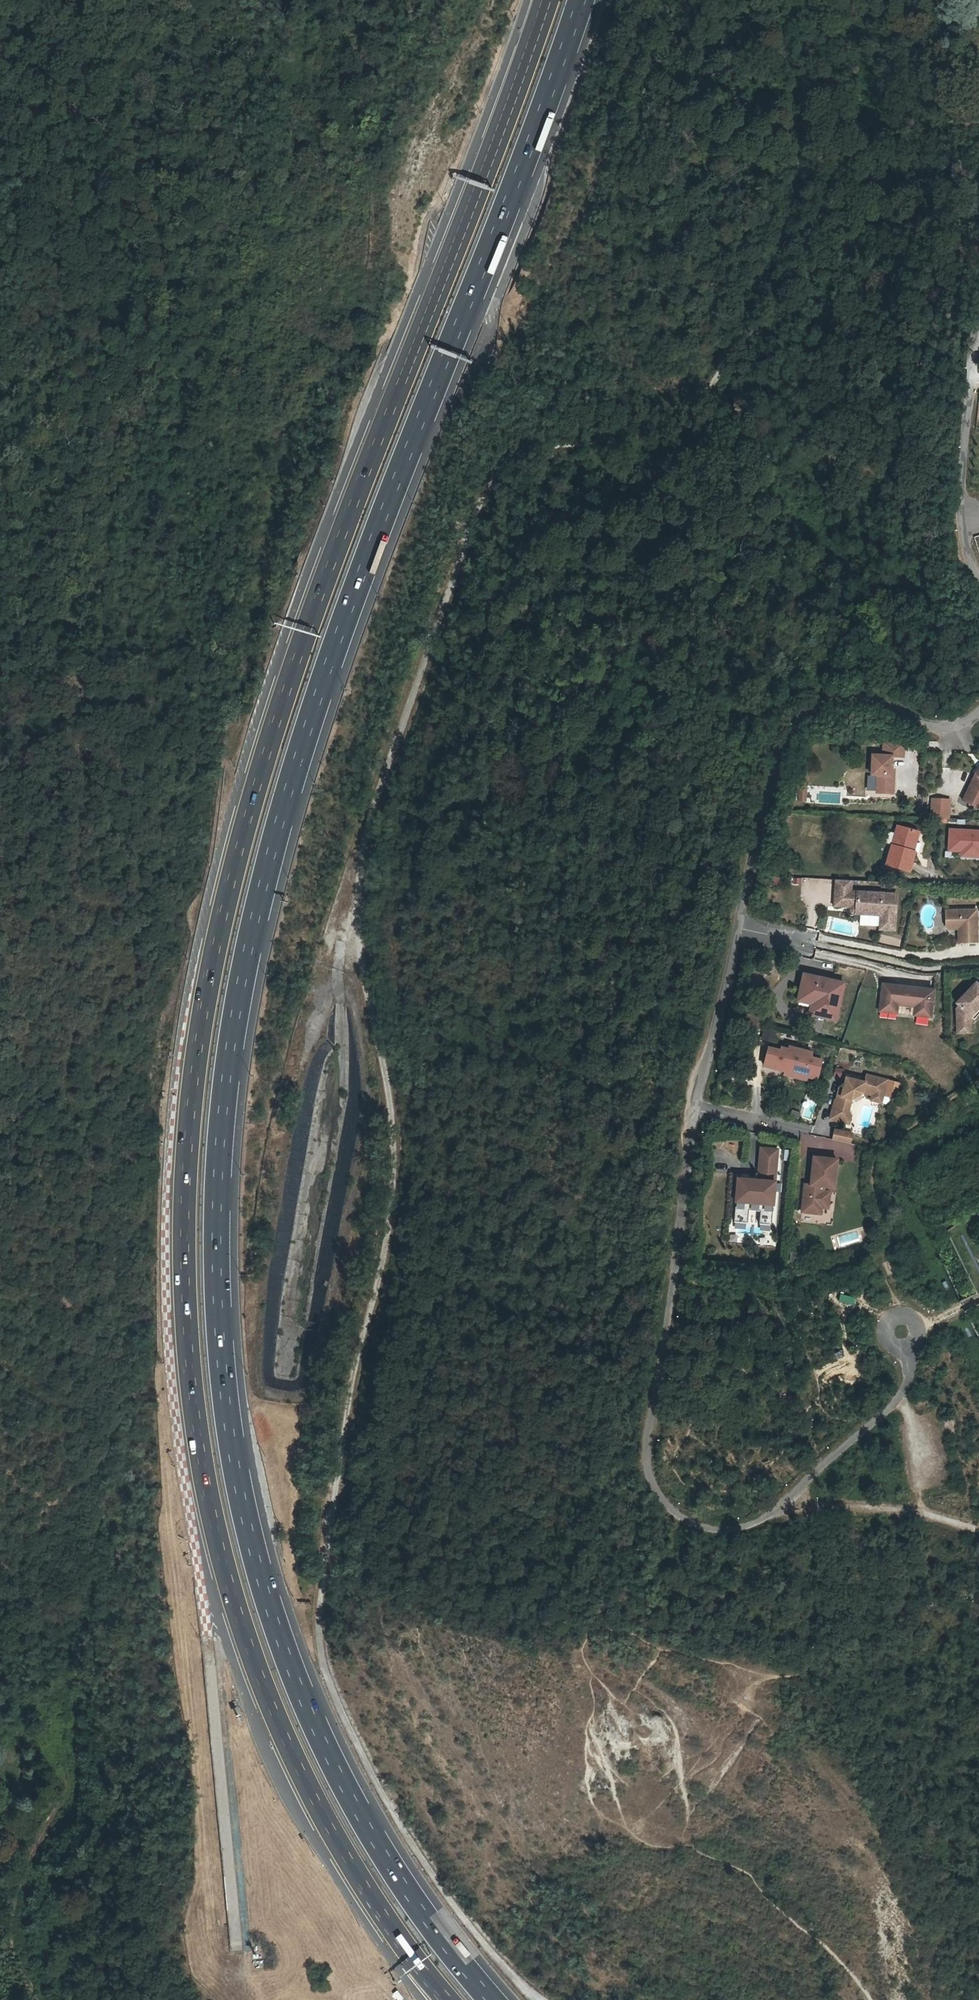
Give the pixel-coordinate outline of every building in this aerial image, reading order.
[(894,795),(895,777),(892,777),(892,771),(893,758),(904,758),(905,743),(884,742),(884,758),(873,758),(872,777),(878,777),(878,795),(894,795)] [(978,774),(965,801),(976,807),(978,801),(978,773),(978,774)] [(806,801),(806,785),(797,785),(797,801),(806,801)] [(950,800),(931,798),(929,817),(949,819),(950,800)] [(907,852),(913,833),(895,828),(884,867),(906,873),(912,854),(907,852)] [(949,828),(947,857),(978,859),(978,830),(949,828)] [(917,835),(913,833),(907,852),(912,854),(917,835)] [(835,880),(835,891),(850,892),(850,881),(835,880)] [(850,892),(835,891),(834,906),(850,907),(850,914),(860,914),(880,915),(879,927),(879,929),(893,930),(896,895),(850,892)] [(957,943),(976,943),(975,910),(944,911),(945,927),(948,929),(957,929),(957,943)] [(880,915),(860,914),(859,925),(879,927),(880,915)] [(843,984),(802,975),(798,996),(812,999),(811,1005),(808,1016),(835,1021),(843,984)] [(978,1005),(978,985),(977,986),(974,983),(955,1003),(958,1006),(955,1009),(956,1029),(969,1029),(969,1022),(969,1021),(972,1018),(969,1015),(978,1005)] [(933,990),(882,985),(880,1004),(897,1006),(914,1008),(913,1015),(930,1017),(933,990)] [(812,999),(798,996),(796,1002),(811,1005),(812,999)] [(897,1006),(880,1004),(879,1011),(896,1013),(897,1006)] [(973,1018),(978,1012),(978,1005),(969,1015),(972,1018),(973,1018)] [(761,1039),(774,1042),(777,1031),(763,1028),(761,1039)] [(768,1047),(763,1066),(784,1071),(785,1069),(788,1070),(786,1075),(806,1080),(806,1077),(816,1080),(821,1061),(811,1059),(813,1053),(790,1047),(789,1050),(782,1048),(781,1051),(768,1047)] [(830,1120),(845,1124),(848,1112),(851,1101),(862,1094),(863,1091),(883,1096),(886,1082),(866,1077),(864,1084),(846,1080),(842,1093),(841,1098),(835,1102),(830,1120)] [(863,1091),(862,1094),(873,1096),(871,1101),(881,1103),(883,1096),(863,1091)] [(833,1128),(831,1140),(847,1143),(844,1157),(852,1159),(855,1144),(851,1143),(853,1132),(833,1128)] [(825,1146),(826,1137),(802,1134),(801,1143),(825,1146)] [(759,1225),(772,1226),(778,1151),(762,1149),(760,1182),(737,1180),(734,1223),(748,1224),(749,1205),(761,1206),(759,1225)] [(834,1189),(837,1161),(814,1158),(811,1186),(805,1185),(802,1213),(821,1215),(822,1209),(828,1209),(830,1193),(823,1192),(824,1188),(834,1189)]
